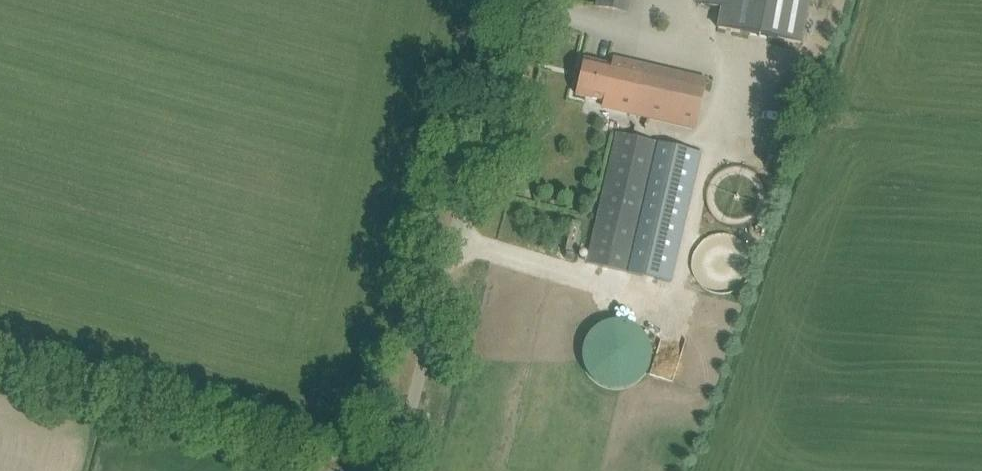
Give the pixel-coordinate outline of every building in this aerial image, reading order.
[(595,6),(628,12),(630,0),(597,0),(595,6)] [(809,0),(702,0),(701,5),(722,9),(718,29),(801,45),(809,0)] [(694,129),(705,82),(641,67),(642,64),(613,57),(611,65),(584,59),(576,94),(603,101),(602,107),(694,129)] [(699,152),(618,133),(587,263),(667,283),(699,152)] [(641,384),(639,323),(582,324),(584,386),(641,384)]
